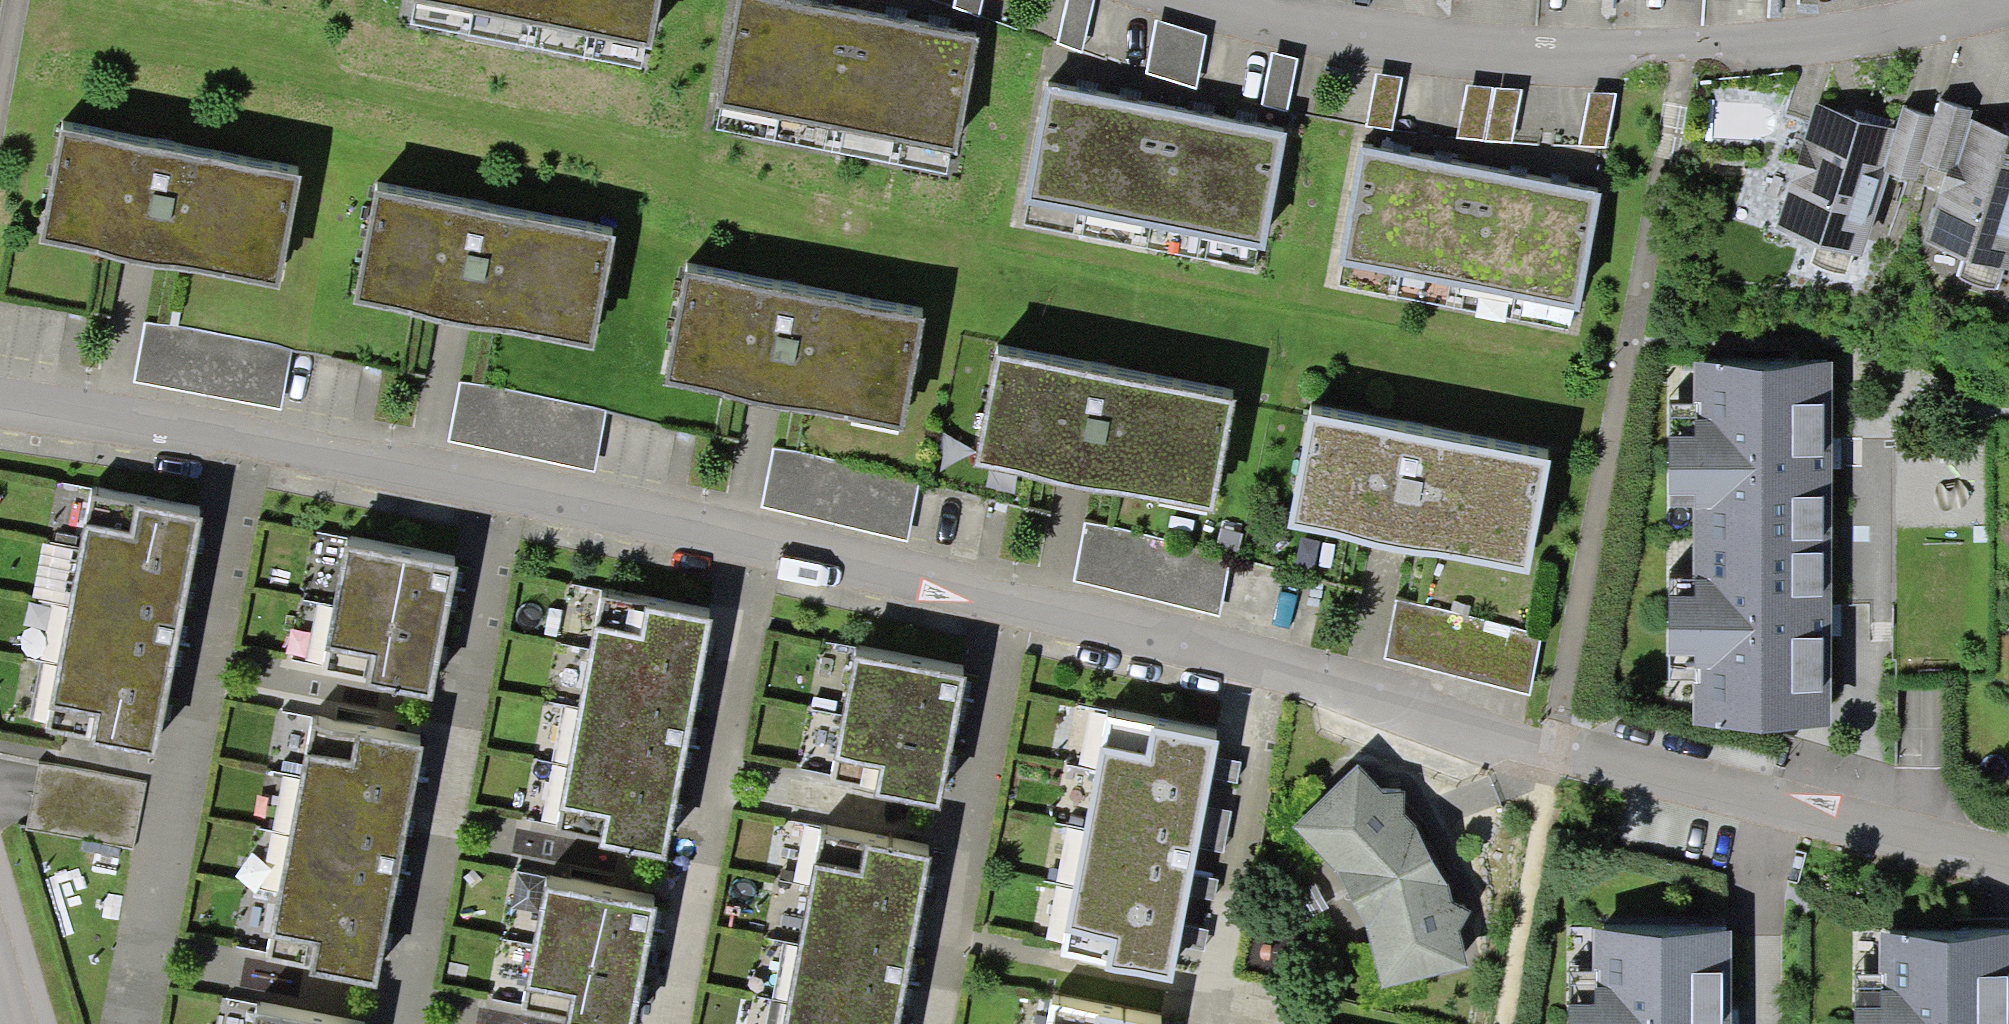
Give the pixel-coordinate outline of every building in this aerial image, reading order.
[(411,24),(469,37),(476,0),(416,0),(411,24)] [(526,47),(535,0),(476,0),(469,37),(526,47)] [(585,59),(596,0),(535,0),(526,47),(585,59)] [(585,59),(641,69),(644,48),(650,49),(659,0),(596,0),(585,59)] [(778,0),(740,0),(715,131),(775,142),(802,5),(778,0)] [(954,6),(978,15),(982,0),(956,0),(954,6)] [(1057,43),(1081,52),(1094,0),(1067,0),(1057,43)] [(775,142),(839,154),(865,17),(802,5),(775,142)] [(839,154),(895,165),(922,29),(865,17),(839,154)] [(1208,35),(1157,20),(1147,72),(1197,88),(1208,35)] [(949,153),(956,154),(978,40),(922,29),(895,165),(945,174),(949,153)] [(1287,110),(1297,58),(1272,51),(1262,104),(1287,110)] [(1393,130),(1402,77),(1377,73),(1367,126),(1393,130)] [(1457,138),(1485,140),(1495,88),(1467,85),(1457,138)] [(1104,96),(1051,88),(1025,225),(1077,237),(1104,96)] [(1512,142),(1522,90),(1495,88),(1485,140),(1512,142)] [(1606,147),(1616,94),(1590,93),(1580,146),(1606,147)] [(1077,237),(1146,249),(1173,111),(1104,96),(1077,237)] [(1971,121),(1973,111),(1938,102),(1933,119),(1919,160),(1921,162),(1946,172),(1957,164),(1971,121)] [(1882,166),(1894,131),(1814,103),(1776,229),(1819,243),(1853,254),(1860,256),(1888,173),(1882,166)] [(1919,160),(1933,119),(1901,109),(1894,131),(1882,166),(1888,173),(1915,180),(1921,162),(1919,160)] [(1146,249),(1202,260),(1228,121),(1173,111),(1146,249)] [(1256,249),(1265,251),(1287,132),(1228,121),(1202,260),(1253,269),(1256,249)] [(1971,121),(1957,164),(1946,172),(1925,243),(1962,255),(2005,270),(2008,271),(2008,133),(1971,121)] [(300,177),(62,132),(41,240),(279,288),(300,177)] [(1423,161),(1362,148),(1337,287),(1397,297),(1423,161)] [(1397,297),(1453,308),(1480,171),(1423,161),(1397,297)] [(1453,308),(1511,319),(1537,182),(1480,171),(1453,308)] [(1571,310),(1579,311),(1601,195),(1537,182),(1511,319),(1567,330),(1571,310)] [(614,238),(377,191),(356,302),(591,349),(614,238)] [(1846,276),(1853,254),(1819,243),(1811,263),(1846,276)] [(1998,289),(2005,270),(1962,255),(1957,276),(1998,289)] [(923,319),(687,273),(665,385),(899,430),(923,319)] [(281,409),(292,351),(145,323),(134,381),(281,409)] [(1233,403),(997,355),(977,464),(1212,510),(1233,403)] [(1693,507),(1689,546),(1830,547),(1831,468),(1831,439),(1832,364),(1695,363),(1694,436),(1668,436),(1667,507),(1693,507)] [(607,413),(460,382),(450,441),(595,471),(607,413)] [(1550,462),(1309,417),(1288,527),(1528,573),(1550,462)] [(1840,439),(1831,439),(1831,468),(1840,468),(1840,439)] [(919,481),(775,449),(762,506),(907,538),(919,481)] [(153,752),(203,518),(90,496),(46,728),(92,737),(91,740),(153,752)] [(1233,557),(1087,523),(1074,581),(1219,615),(1233,557)] [(457,568),(348,546),(321,675),(431,699),(457,568)] [(1830,605),(1830,547),(1689,546),(1689,591),(1664,591),(1664,661),(1691,661),(1691,728),(1830,729),(1830,636),(1830,605)] [(665,861),(712,621),(602,598),(555,837),(665,861)] [(1542,634),(1398,601),(1385,658),(1528,691),(1542,634)] [(1840,605),(1830,605),(1830,636),(1839,636),(1840,605)] [(941,811),(966,678),(853,657),(830,785),(874,793),(873,799),(941,811)] [(1215,756),(1218,741),(1109,717),(1059,957),(1107,967),(1107,971),(1173,983),(1180,947),(1183,926),(1189,895),(1193,876),(1197,846),(1205,806),(1211,777),(1215,756)] [(422,749),(312,727),(268,964),(314,973),(313,977),(375,988),(422,749)] [(1241,761),(1215,756),(1211,777),(1237,782),(1241,761)] [(145,784),(39,765),(28,831),(132,850),(145,784)] [(1358,767),(1292,827),(1339,873),(1365,925),(1382,987),(1468,967),(1461,931),(1471,913),(1454,905),(1448,885),(1416,830),(1404,813),(1405,793),(1383,795),(1358,767)] [(1231,812),(1205,806),(1197,846),(1222,851),(1231,812)] [(929,859),(822,837),(788,1023),(897,1023),(929,859)] [(512,907),(542,913),(547,889),(549,878),(519,873),(512,907)] [(1217,880),(1193,876),(1189,895),(1213,900),(1217,880)] [(656,909),(547,889),(542,913),(524,1020),(546,1023),(633,1023),(656,909)] [(1205,952),(1208,931),(1183,926),(1180,947),(1205,952)] [(1729,929),(1593,930),(1594,1005),(1568,1005),(1569,1023),(1730,1023),(1730,1011),(1729,929)] [(1877,931),(1876,1005),(1854,1005),(1854,1023),(2008,1023),(2008,932),(1877,931)] [(1052,1004),(1048,1023),(1140,1023),(1052,1004)] [(1730,1011),(1730,1023),(1738,1023),(1738,1011),(1730,1011)] [(256,1015),(255,1023),(302,1023),(256,1015)]
